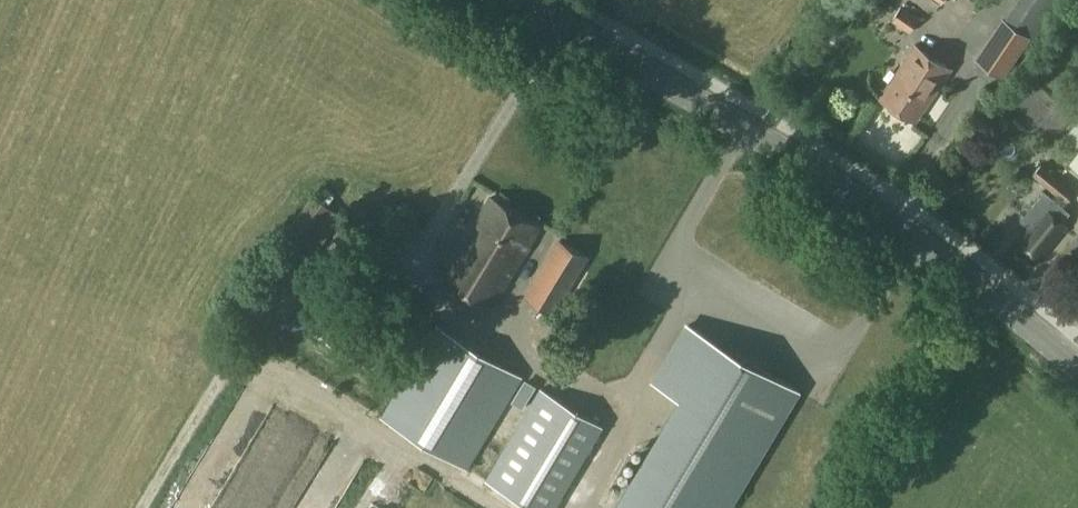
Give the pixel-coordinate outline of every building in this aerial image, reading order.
[(920,0),(907,0),(894,20),(911,32),(928,6),(920,0)] [(1005,20),(1029,36),(1033,38),(1059,0),(1019,0),(1005,20)] [(1029,36),(1005,20),(1004,19),(978,58),(1003,75),(1029,36)] [(915,45),(880,96),(917,121),(951,69),(915,45)] [(905,153),(896,177),(914,183),(923,159),(905,153)] [(1033,175),(1065,200),(1074,188),(1043,164),(1033,175)] [(329,203),(335,194),(326,188),(320,197),(329,203)] [(540,227),(490,197),(442,277),(492,307),(540,227)] [(1046,207),(1019,240),(1040,258),(1067,225),(1046,207)] [(589,256),(574,248),(561,240),(527,296),(555,314),(589,256)] [(801,390),(686,321),(651,379),(680,396),(613,507),(731,507),(801,390)] [(381,416),(424,442),(468,468),(523,376),(436,325),(381,416)] [(239,436),(229,431),(236,417),(249,425),(263,400),(239,387),(179,500),(193,507),(201,507),(239,436)] [(578,410),(541,388),(487,479),(534,507),(553,507),(603,425),(578,410)]
